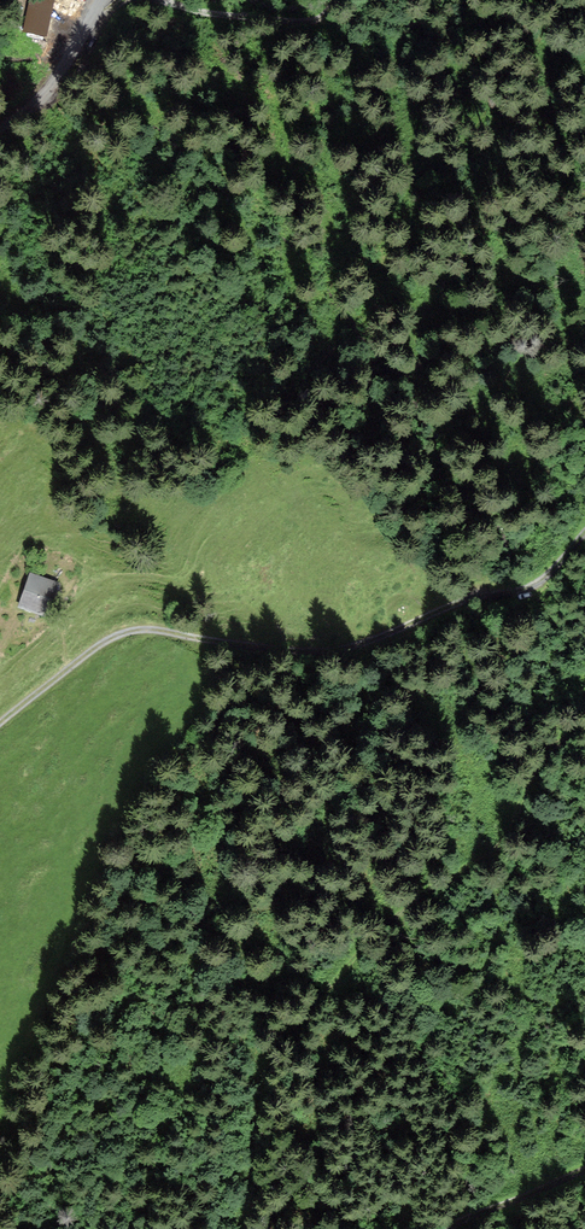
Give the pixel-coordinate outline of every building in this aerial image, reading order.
[(24,34),(49,37),(53,0),(28,0),(24,34)] [(49,580),(27,573),(17,605),(39,612),(49,580)]
